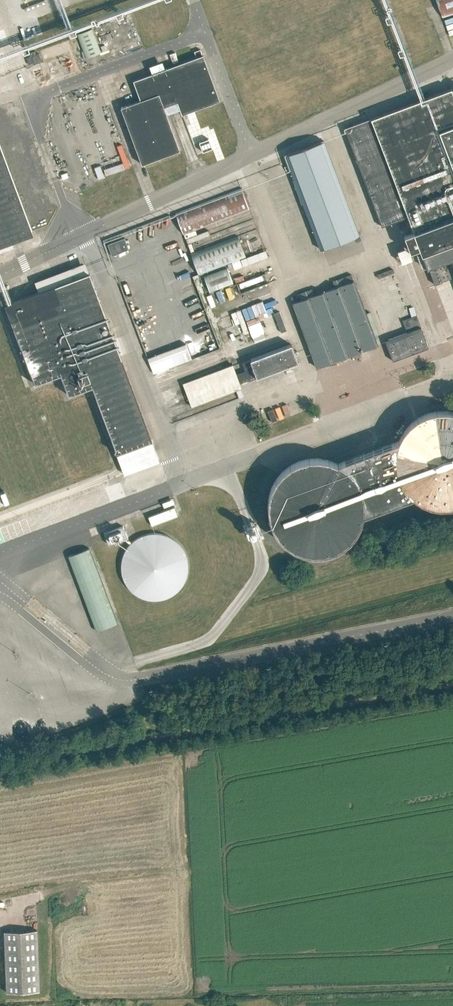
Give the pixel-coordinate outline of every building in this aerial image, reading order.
[(443,17),(452,13),(452,0),(437,0),(443,17)] [(78,35),(86,58),(101,53),(93,29),(78,35)] [(134,80),(141,100),(121,107),(142,164),(180,150),(164,106),(178,101),(183,114),(221,100),(204,55),(203,55),(201,49),(195,51),(197,57),(134,80)] [(28,58),(31,64),(41,60),(39,54),(37,55),(35,51),(29,53),(31,57),(28,58)] [(147,72),(160,67),(157,61),(144,65),(147,72)] [(408,217),(428,269),(451,260),(452,265),(452,89),(452,87),(345,129),(382,227),(408,217)] [(33,232),(0,141),(0,244),(33,232)] [(285,155),(321,250),(360,235),(323,141),(285,155)] [(120,163),(100,168),(99,165),(92,167),(95,177),(129,168),(122,143),(115,145),(120,163)] [(60,170),(66,168),(61,156),(55,158),(60,170)] [(244,188),(176,212),(184,234),(252,209),(244,188)] [(195,230),(184,234),(185,239),(197,234),(195,230)] [(210,235),(208,230),(185,239),(187,243),(210,235)] [(238,236),(191,254),(199,275),(246,258),(238,236)] [(125,239),(108,245),(112,256),(129,250),(125,239)] [(243,265),(266,257),(264,251),(241,260),(243,265)] [(435,285),(442,282),(452,278),(452,266),(451,262),(436,268),(437,268),(430,271),(435,285)] [(209,291),(233,283),(228,268),(204,276),(209,291)] [(394,272),(392,268),(377,274),(378,278),(394,272)] [(90,275),(34,295),(7,305),(35,384),(63,374),(70,394),(95,385),(120,452),(151,441),(90,275)] [(335,288),(314,295),(312,290),(299,295),(301,301),(293,304),(318,368),(378,345),(351,275),(333,282),(335,288)] [(244,321),(266,311),(261,300),(239,309),(244,321)] [(275,312),(256,320),(259,326),(278,318),(275,312)] [(385,340),(393,361),(429,347),(417,315),(403,321),(407,332),(385,340)] [(147,359),(153,374),(191,360),(186,345),(147,359)] [(243,364),(249,381),(299,363),(292,346),(243,364)] [(234,366),(183,384),(192,407),(242,389),(234,366)] [(263,412),(267,424),(303,411),(302,406),(281,414),(278,407),(263,412)] [(338,464),(329,460),(320,459),(311,459),(301,460),(293,464),(285,469),(278,476),(273,483),(269,492),(267,501),(267,511),(269,520),(272,528),(277,536),(283,543),(291,549),(299,553),(308,555),(318,556),(327,554),(336,551),(344,546),(351,540),(357,533),(361,525),(363,516),(412,497),(420,503),(428,507),(437,509),(447,509),(452,508),(452,413),(452,412),(443,412),(433,413),(424,415),(416,420),(409,426),(403,433),(398,441),(338,464)] [(344,455),(368,446),(365,438),(341,448),(344,455)] [(144,516),(148,526),(177,515),(173,505),(144,516)] [(123,526),(99,533),(103,545),(126,538),(123,526)] [(188,571),(188,567),(188,563),(187,559),(186,554),(184,550),(181,546),(177,542),(173,539),(169,536),(164,534),(159,533),(154,533),(149,534),(144,535),(140,536),(137,538),(133,541),(130,544),(127,547),(125,551),(123,556),(121,561),(121,567),(121,572),(123,577),(124,582),(127,586),(130,590),(133,593),(136,595),(140,597),(144,599),(148,600),(153,600),(158,600),(163,599),(168,598),(173,595),(177,592),(181,588),(184,584),(186,580),(187,575),(188,571)] [(116,623),(87,548),(69,555),(98,630),(116,623)] [(4,932),(7,992),(40,991),(37,930),(4,932)]
